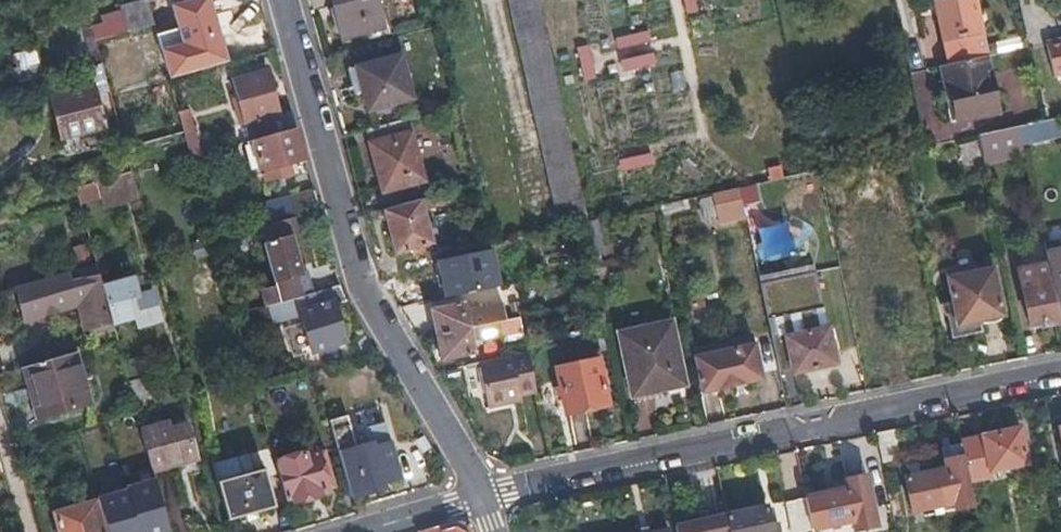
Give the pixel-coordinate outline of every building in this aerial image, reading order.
[(160,0),(149,0),(148,0),(150,7),(153,16),(164,14),(160,0)] [(203,68),(196,39),(217,33),(208,0),(191,0),(169,6),(179,43),(165,48),(173,77),(203,68)] [(382,26),(376,0),(332,0),(333,7),(336,6),(343,37),(382,26)] [(515,50),(557,232),(580,227),(586,225),(547,51),(536,0),(504,0),(515,50)] [(687,12),(696,10),(693,0),(684,0),(687,12)] [(985,55),(973,0),(934,0),(949,63),(985,55)] [(139,11),(143,27),(155,24),(153,16),(150,7),(139,11)] [(127,31),(122,14),(107,18),(109,24),(112,35),(127,31)] [(112,35),(109,24),(92,29),(95,40),(112,35)] [(644,32),(616,39),(619,50),(647,43),(644,32)] [(1060,70),(1060,37),(1042,42),(1049,72),(1060,70)] [(585,46),(576,49),(584,81),(594,79),(585,46)] [(368,111),(412,99),(401,55),(356,66),(368,111)] [(649,55),(620,61),(623,70),(651,64),(649,55)] [(949,63),(940,65),(945,92),(951,91),(958,122),(998,114),(985,55),(949,63)] [(46,79),(40,56),(0,67),(6,91),(46,79)] [(96,96),(110,92),(101,63),(54,77),(56,87),(90,78),(93,85),(96,96)] [(295,128),(290,110),(277,113),(265,71),(233,80),(251,140),(295,128)] [(103,126),(96,96),(93,85),(51,97),(63,137),(103,126)] [(191,156),(200,154),(188,109),(179,112),(191,156)] [(1028,139),(1059,133),(1055,115),(1042,118),(1024,122),(1028,139)] [(408,119),(365,131),(368,142),(411,131),(408,119)] [(1008,126),(1011,138),(1020,137),(1017,124),(1008,126)] [(978,133),(982,151),(1012,144),(1011,138),(1008,126),(978,133)] [(295,128),(251,140),(254,153),(249,154),(252,166),(257,164),(263,180),(290,173),(287,163),(303,158),(295,128)] [(411,131),(368,142),(381,192),(424,181),(411,131)] [(646,154),(619,160),(621,170),(648,165),(646,154)] [(831,168),(819,171),(821,182),(833,179),(831,168)] [(105,207),(139,198),(132,173),(75,190),(78,201),(80,206),(103,200),(105,207)] [(758,196),(756,186),(740,189),(742,199),(758,196)] [(742,199),(740,189),(730,192),(719,194),(726,225),(746,221),(742,199)] [(317,207),(312,191),(264,204),(269,220),(300,212),(317,207)] [(451,191),(382,209),(394,255),(430,245),(422,212),(454,203),(451,191)] [(619,204),(622,217),(635,214),(632,202),(619,204)] [(320,221),(317,207),(300,212),(304,225),(320,221)] [(268,304),(301,295),(298,284),(303,282),(302,278),(306,276),(305,271),(302,272),(295,247),(304,244),(298,218),(263,228),(267,243),(264,245),(275,287),(262,291),(265,304),(268,304)] [(756,246),(775,255),(782,243),(763,233),(756,246)] [(1060,321),(1060,250),(1046,253),(1052,281),(1060,321)] [(98,273),(96,265),(17,288),(26,324),(78,310),(84,331),(102,327),(95,304),(106,300),(102,288),(98,273)] [(956,325),(979,320),(1004,315),(993,266),(946,276),(951,300),(956,325)] [(301,295),(319,290),(314,274),(306,276),(302,278),(303,282),(298,284),(301,295)] [(835,363),(832,350),(829,340),(827,328),(815,277),(762,289),(780,372),(792,369),(793,372),(835,363)] [(135,279),(102,288),(106,300),(112,324),(139,318),(134,301),(140,299),(135,279)] [(1060,321),(1052,281),(1024,287),(1031,324),(1042,321),(1043,324),(1060,321)] [(338,285),(338,284),(319,290),(301,295),(268,304),(271,316),(272,320),(300,313),(311,353),(345,343),(333,304),(347,300),(338,285)] [(102,327),(112,324),(106,300),(95,304),(102,327)] [(981,332),(979,320),(956,325),(951,300),(944,302),(952,337),(981,332)] [(428,308),(434,334),(495,321),(493,312),(466,318),(463,302),(428,308)] [(265,304),(245,310),(248,320),(271,316),(268,304),(265,304)] [(518,329),(516,316),(495,321),(498,334),(518,329)] [(685,383),(671,320),(619,330),(632,387),(666,380),(668,387),(685,383)] [(495,321),(434,334),(440,359),(474,352),(471,340),(498,334),(495,321)] [(829,340),(832,350),(838,349),(836,338),(829,340)] [(704,391),(762,379),(754,344),(695,356),(704,391)] [(521,393),(536,390),(526,350),(477,361),(487,405),(507,401),(506,396),(521,393)] [(90,403),(75,353),(21,368),(27,389),(34,388),(43,417),(90,403)] [(565,412),(608,403),(598,356),(556,364),(565,412)] [(144,395),(141,379),(128,382),(133,398),(144,395)] [(523,398),(521,393),(506,396),(507,401),(523,398)] [(350,498),(384,489),(382,482),(400,478),(385,424),(369,428),(373,444),(356,448),(347,417),(330,421),(350,498)] [(142,431),(153,470),(197,459),(191,441),(185,443),(179,428),(171,430),(168,424),(142,431)] [(1018,427),(960,440),(961,443),(965,469),(968,482),(992,477),(991,470),(1025,462),(1018,427)] [(892,429),(875,433),(881,460),(898,458),(892,429)] [(965,469),(961,443),(953,445),(948,446),(950,458),(942,459),(944,467),(914,473),(902,475),(909,511),(939,505),(941,511),(952,509),(953,511),(973,507),(968,482),(965,469)] [(275,460),(287,503),(326,494),(320,471),(328,469),(323,452),(316,453),(315,450),(275,460)] [(253,513),(275,507),(264,469),(242,475),(237,459),(213,465),(229,519),(253,513)] [(845,490),(806,497),(803,498),(809,527),(810,531),(853,521),(855,531),(877,525),(867,475),(843,479),(845,490)] [(803,498),(783,502),(789,531),(804,531),(810,531),(809,527),(803,498)] [(95,502),(54,513),(59,531),(103,531),(95,502)] [(725,514),(729,531),(779,531),(778,526),(769,527),(765,505),(725,514)] [(725,514),(674,526),(675,531),(729,531),(725,514)] [(455,522),(420,531),(468,531),(455,522)]
